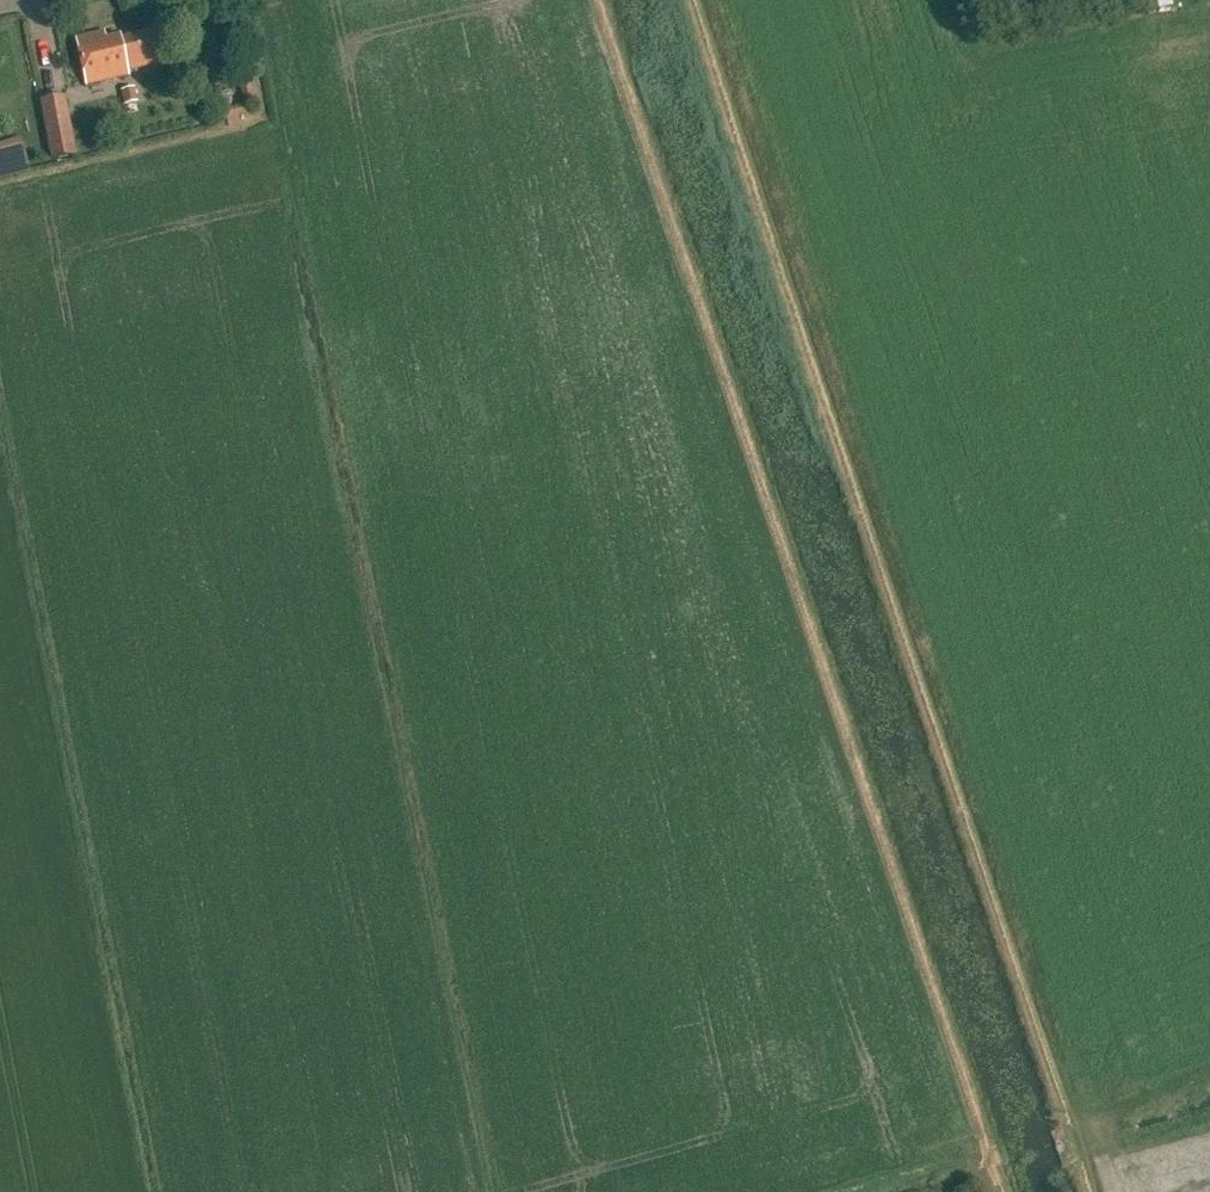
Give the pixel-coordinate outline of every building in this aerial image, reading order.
[(155,68),(151,40),(119,44),(119,39),(103,42),(102,35),(69,40),(76,86),(121,79),(121,73),(155,68)] [(116,96),(119,108),(137,103),(133,89),(119,92),(120,95),(116,96)] [(47,144),(50,144),(51,151),(69,148),(68,140),(71,140),(71,139),(75,138),(71,117),(67,118),(63,98),(39,102),(47,144)]
